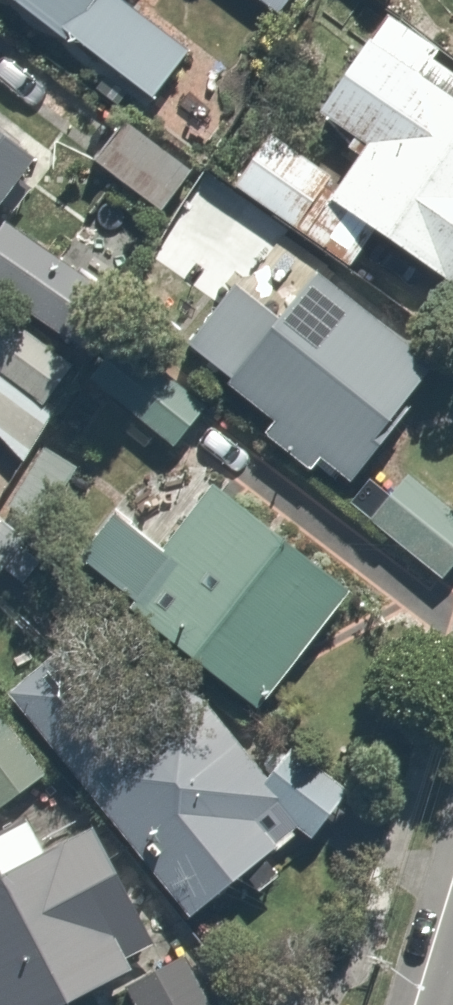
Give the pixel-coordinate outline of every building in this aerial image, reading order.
[(154,99),(192,46),(128,0),(15,0),(154,99)] [(282,10),(289,0),(269,0),(282,10)] [(268,133),(233,187),(264,207),(253,223),(340,279),(372,230),(451,281),(452,278),(452,72),(428,56),(436,43),(384,9),(318,110),(365,140),(340,180),(268,133)] [(118,115),(88,155),(146,199),(176,159),(118,115)] [(42,151),(0,122),(0,211),(42,151)] [(84,342),(116,295),(0,216),(0,284),(84,342)] [(303,272),(236,379),(361,458),(410,382),(392,371),(411,341),(303,272)] [(0,313),(0,436),(22,462),(91,359),(6,304),(0,313)] [(98,363),(84,382),(165,443),(196,402),(116,341),(98,363)] [(399,472),(369,516),(448,570),(452,562),(452,509),(399,472)] [(254,699),(339,586),(207,486),(158,550),(100,507),(64,555),(254,699)] [(294,749),(263,774),(175,662),(60,751),(194,922),(308,833),(340,808),(294,749)] [(130,965),(125,954),(149,941),(86,824),(72,832),(44,780),(10,718),(0,724),(0,1004),(56,1004),(130,965)] [(121,990),(129,1004),(216,1004),(191,956),(121,990)]
